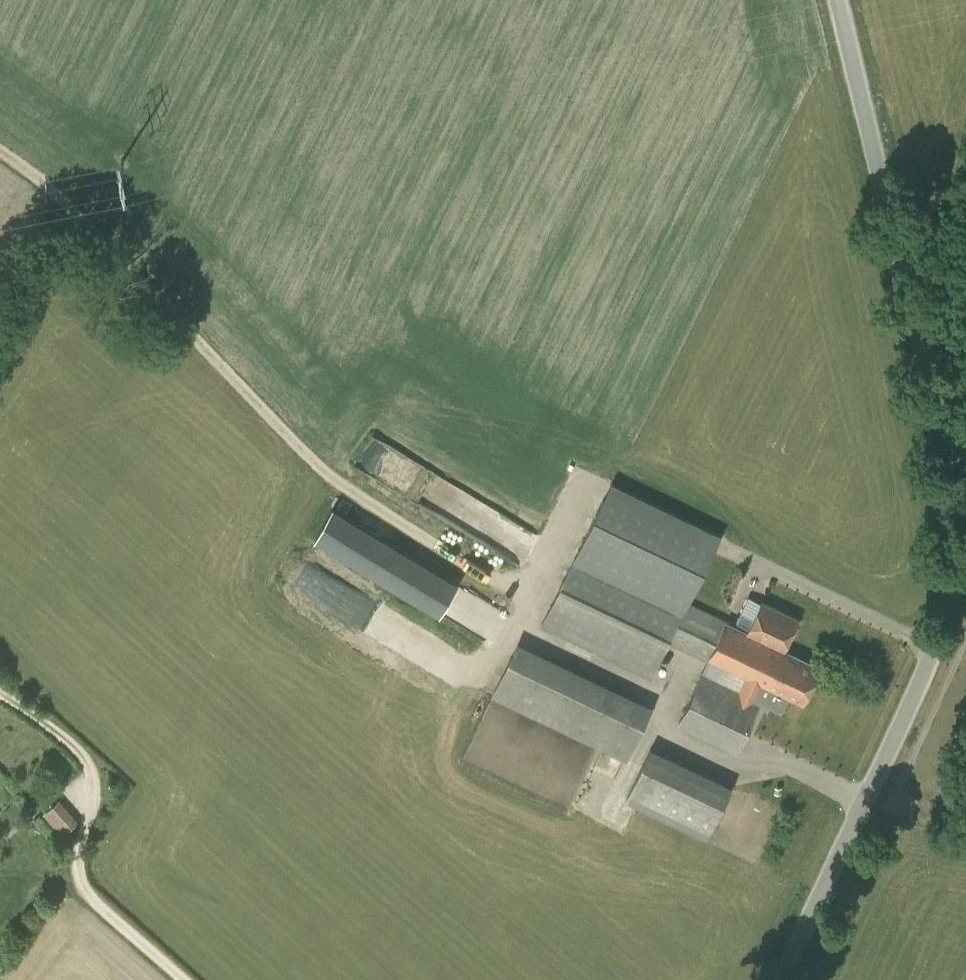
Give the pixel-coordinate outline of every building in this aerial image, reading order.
[(726,622),(688,604),(689,602),(713,552),(720,537),(721,535),(611,481),(609,485),(578,550),(541,625),(651,678),(670,640),(708,658),(746,676),(739,691),(702,673),(678,722),(736,750),(745,732),(760,701),(754,699),(762,683),(803,702),(820,667),(785,650),(788,643),(800,618),(761,600),(746,632),(726,622)] [(335,507),(316,541),(445,612),(464,579),(335,507)] [(399,646),(410,627),(343,586),(332,605),(399,646)] [(517,641),(491,696),(626,762),(653,706),(517,641)] [(730,787),(650,749),(626,800),(706,837),(730,787)] [(64,797),(45,811),(63,834),(81,820),(64,797)]
